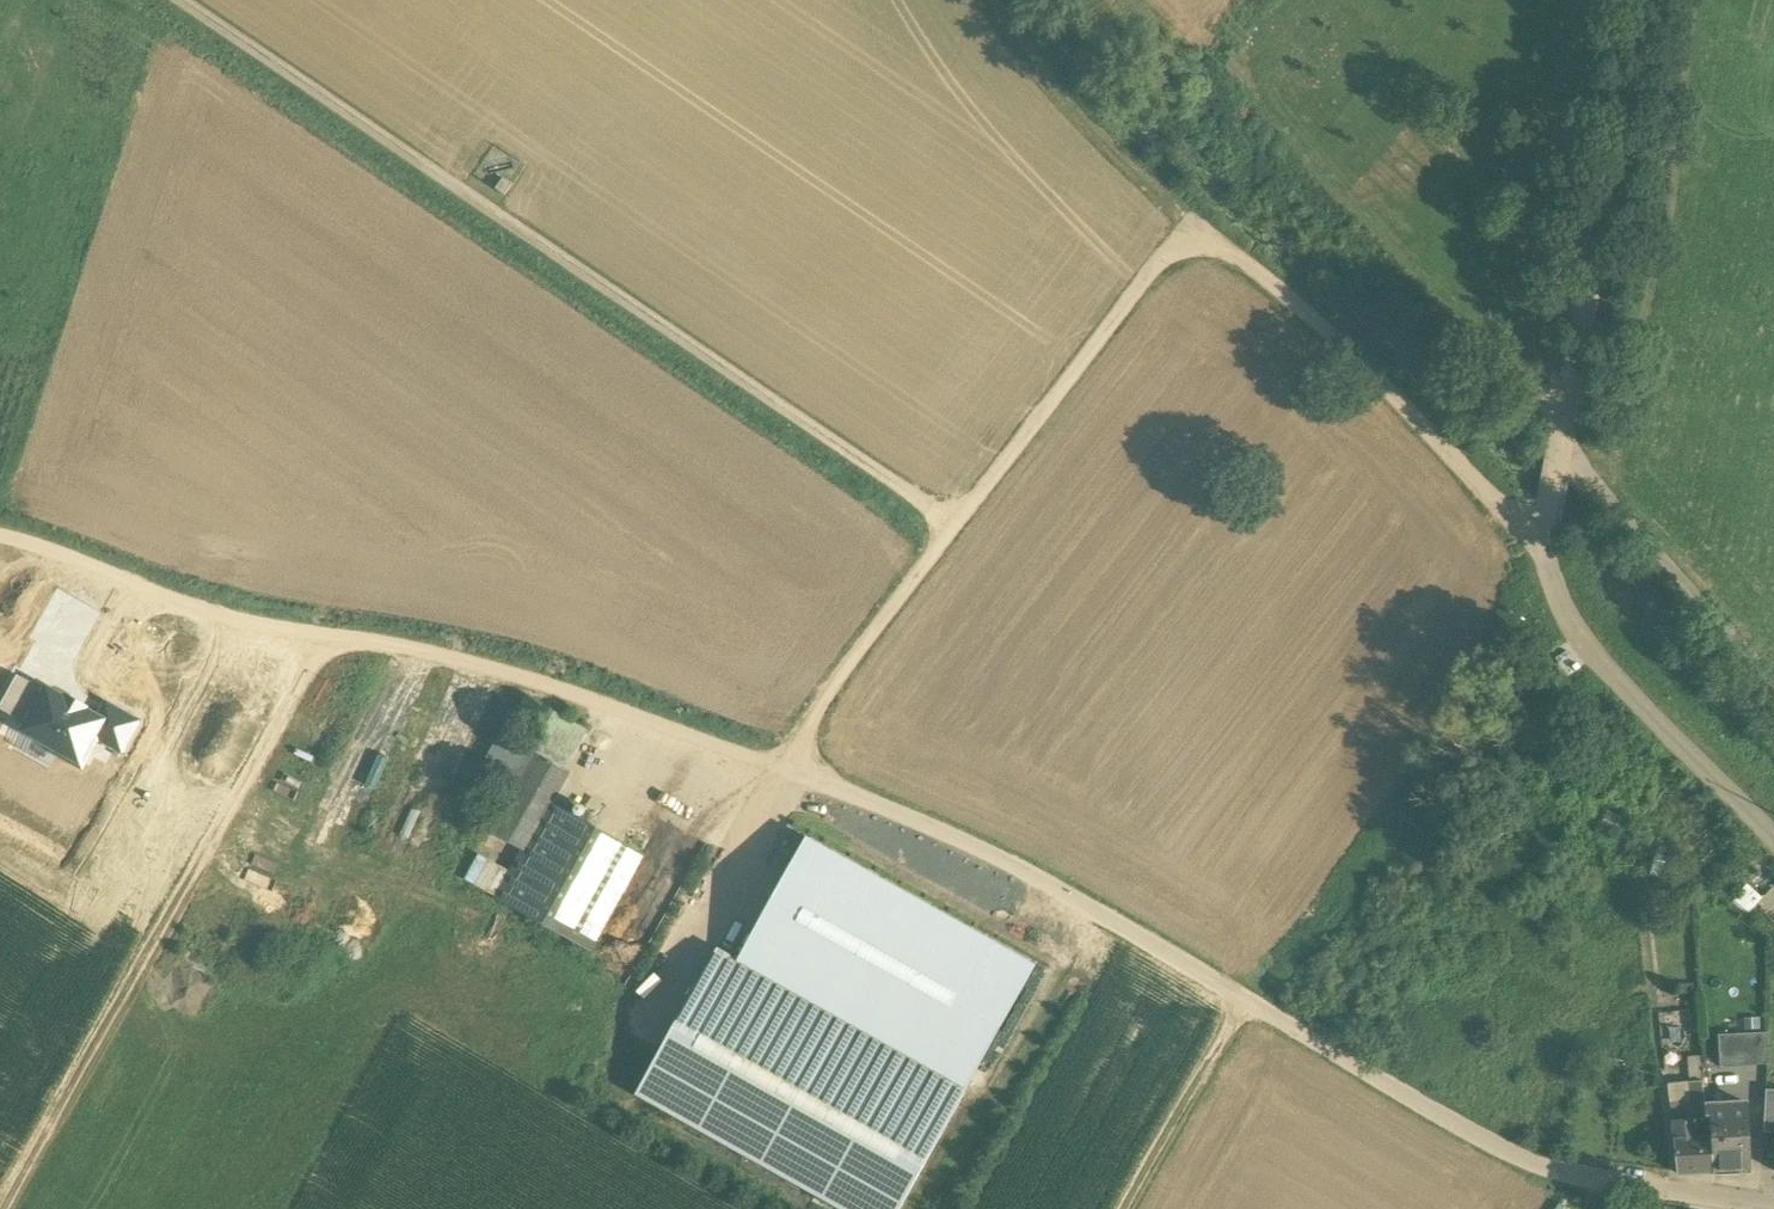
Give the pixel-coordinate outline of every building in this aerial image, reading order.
[(528,752),(536,756),(561,770),(585,728),(552,710),(534,741),(528,752)] [(510,728),(491,764),(513,777),(528,752),(534,741),(510,728)] [(641,856),(550,805),(568,774),(561,770),(536,756),(493,833),(525,850),(498,898),(589,949),(641,856)] [(741,963),(967,1089),(1035,967),(809,842),(741,963)] [(467,877),(499,894),(511,870),(479,853),(467,877)] [(1751,914),(1766,897),(1750,884),(1736,901),(1751,914)] [(717,949),(635,1095),(840,1208),(900,1208),(967,1089),(741,963),(717,949)] [(1768,1033),(1718,1035),(1720,1067),(1767,1065),(1768,1033)] [(1696,1082),(1668,1084),(1670,1103),(1690,1101),(1704,1099),(1702,1081),(1696,1082)] [(1765,1090),(1763,1133),(1773,1133),(1773,1090),(1765,1090)] [(1690,1101),(1670,1103),(1672,1121),(1691,1119),(1690,1101)] [(1748,1104),(1705,1106),(1706,1116),(1710,1116),(1710,1117),(1713,1172),(1747,1171),(1745,1132),(1749,1132),(1748,1104)] [(1691,1119),(1672,1121),(1677,1174),(1713,1172),(1710,1117),(1691,1119)]
